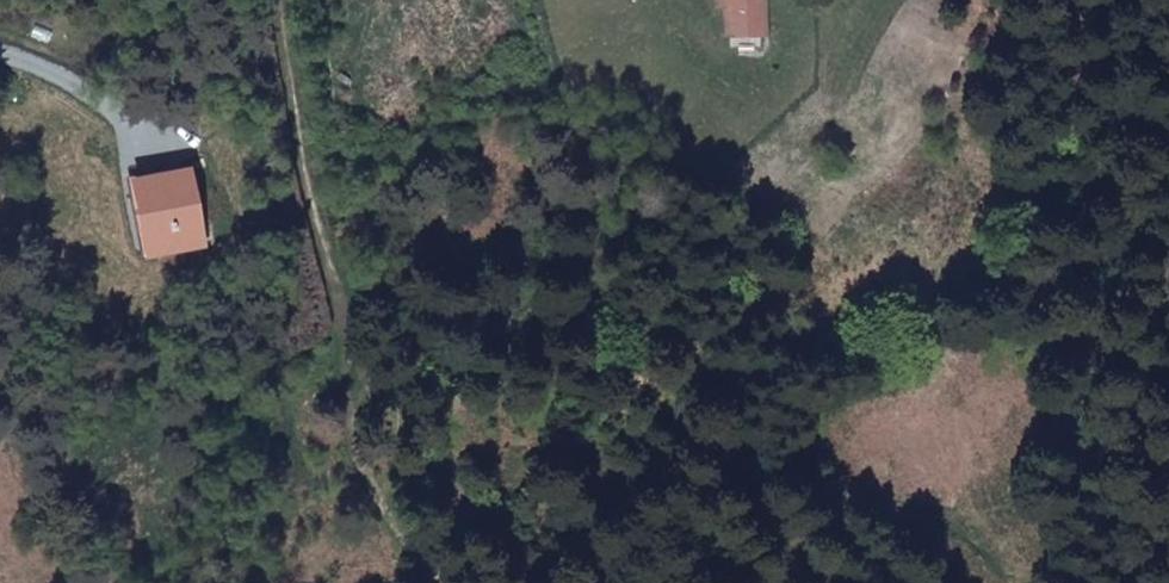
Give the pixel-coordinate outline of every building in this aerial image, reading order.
[(753,0),(716,0),(716,4),(725,4),(725,29),(753,28),(753,0)] [(163,234),(167,246),(198,240),(184,173),(138,179),(146,238),(163,234)] [(147,250),(167,246),(163,234),(146,238),(147,250)]
